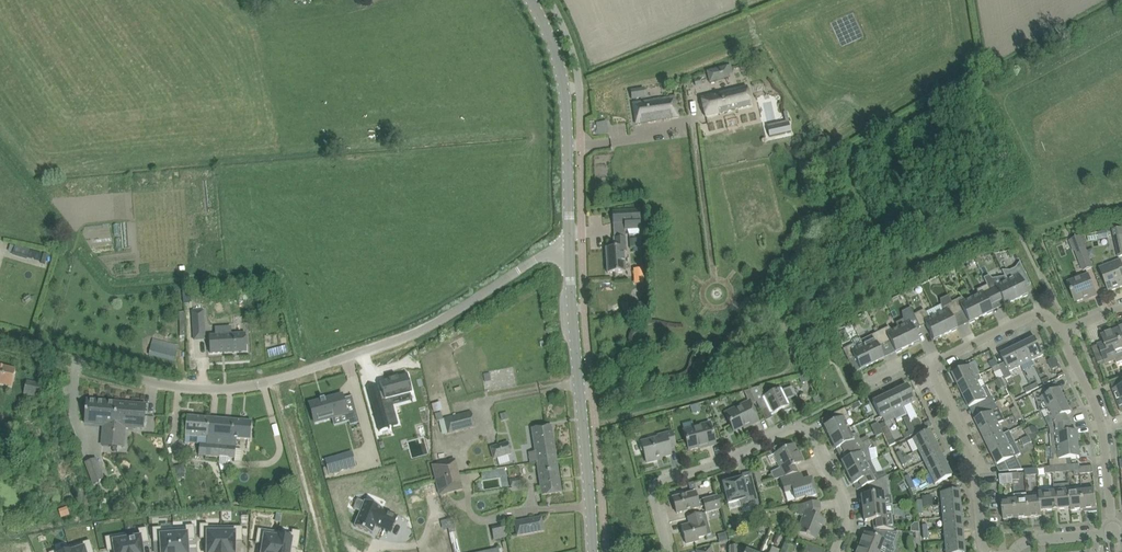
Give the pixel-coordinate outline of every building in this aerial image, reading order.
[(729,74),(732,73),(730,64),(706,71),(709,82),(729,77),(729,74)] [(701,99),(705,117),(751,106),(747,87),(701,99)] [(643,88),(631,90),(632,99),(644,98),(643,88)] [(678,117),(674,97),(632,104),(636,124),(678,117)] [(595,121),(597,135),(607,133),(605,120),(595,121)] [(788,123),(767,128),(769,137),(790,131),(788,123)] [(612,212),(613,223),(624,223),(625,230),(640,229),(639,211),(612,212)] [(1107,231),(1098,232),(1100,239),(1108,238),(1107,231)] [(1115,241),(1118,257),(1121,257),(1121,235),(1114,237),(1115,241)] [(1068,241),(1073,252),(1075,251),(1083,271),(1092,267),(1080,236),(1068,241)] [(624,248),(626,248),(625,238),(614,238),(614,248),(606,248),(608,273),(625,272),(624,248)] [(40,260),(42,254),(30,250),(28,257),(40,260)] [(1121,278),(1121,265),(1120,260),(1100,268),(1108,291),(1121,286),(1121,280),(1121,278)] [(1016,300),(1022,297),(1022,298),(1027,295),(1027,294),(1028,294),(1025,289),(1031,286),(1019,262),(1014,268),(1009,271),(1001,270),(1004,276),(1005,276),(1007,281),(1016,300)] [(1016,300),(1007,281),(1005,276),(1004,276),(992,278),(988,275),(983,278),(987,285),(995,303),(1001,300),(1004,306),(1005,305),(1005,306),(1010,304),(1010,303),(1016,300)] [(1068,283),(1075,302),(1088,297),(1089,299),(1096,296),(1088,275),(1068,283)] [(992,311),(989,305),(995,303),(987,285),(976,290),(977,291),(977,296),(971,299),(980,317),(987,314),(987,315),(992,313),(991,312),(992,311)] [(942,313),(936,316),(945,334),(951,331),(952,332),(956,330),(956,329),(957,329),(952,318),(957,315),(951,302),(948,295),(940,299),(941,307),(941,308),(942,313)] [(226,312),(243,310),(241,296),(225,298),(226,312)] [(962,297),(951,302),(957,315),(963,312),(969,323),(970,323),(975,321),(974,320),(980,317),(971,299),(965,301),(962,298),(962,297)] [(910,307),(910,308),(920,327),(925,324),(933,340),(934,340),(934,341),(939,338),(939,337),(945,334),(936,316),(930,319),(924,310),(914,315),(910,307)] [(904,325),(898,328),(907,347),(913,344),(914,345),(919,342),(918,341),(919,341),(914,330),(920,327),(910,308),(901,311),(903,320),(903,321),(904,325)] [(195,310),(192,311),(193,325),(198,324),(204,324),(203,310),(195,310)] [(269,331),(272,343),(260,346),(264,362),(292,355),(284,327),(269,331)] [(888,327),(878,332),(884,345),(890,342),(895,353),(896,352),(897,353),(901,351),(901,350),(907,347),(898,328),(892,331),(889,328),(888,327)] [(1115,330),(1101,335),(1104,342),(1097,344),(1104,361),(1098,363),(1099,366),(1115,360),(1117,363),(1121,361),(1121,347),(1115,330)] [(871,334),(860,340),(872,364),(878,361),(878,362),(883,360),(883,359),(884,358),(878,347),(884,345),(878,332),(871,335),(871,334)] [(246,334),(209,336),(210,354),(247,351),(246,334)] [(860,340),(859,338),(853,341),(852,345),(842,349),(849,362),(854,359),(860,370),(861,369),(861,370),(866,368),(866,367),(872,364),(860,340)] [(1028,342),(1024,344),(1032,360),(1043,355),(1035,338),(1032,340),(1032,339),(1027,341),(1028,342)] [(149,354),(175,360),(177,350),(152,343),(149,354)] [(1017,347),(1012,349),(1021,366),(1032,360),(1024,344),(1021,345),(1021,344),(1016,346),(1017,347)] [(1005,363),(999,366),(1004,376),(1005,379),(1011,375),(1009,371),(1021,366),(1012,349),(1010,351),(1009,350),(1005,352),(1005,353),(1001,355),(1005,363)] [(990,365),(992,369),(999,366),(995,359),(989,362),(990,365)] [(975,377),(980,374),(974,363),(953,374),(954,377),(953,377),(956,382),(956,381),(958,385),(975,377)] [(12,387),(16,370),(0,366),(0,384),(12,387)] [(992,369),(998,380),(1001,378),(1004,376),(999,366),(992,369)] [(384,398),(371,402),(379,432),(380,431),(379,429),(388,427),(389,429),(390,429),(389,427),(398,424),(391,399),(412,393),(407,374),(380,381),(382,392),(384,398)] [(979,385),(981,378),(980,374),(975,377),(958,385),(960,388),(959,388),(961,393),(962,392),(964,396),(981,388),(980,388),(979,385)] [(24,394),(41,398),(44,385),(27,381),(24,394)] [(907,385),(895,391),(903,407),(915,401),(907,385)] [(995,403),(986,385),(980,388),(981,388),(964,396),(965,399),(964,400),(967,404),(969,408),(977,404),(980,410),(995,403)] [(1117,402),(1121,400),(1121,386),(1113,390),(1117,402)] [(761,387),(750,390),(760,411),(767,407),(771,415),(781,410),(782,413),(791,410),(789,406),(786,399),(794,397),(790,389),(782,392),(781,389),(765,396),(761,387)] [(1043,404),(1046,410),(1065,401),(1062,394),(1063,394),(1060,389),(1060,390),(1059,389),(1048,394),(1045,388),(1033,394),(1038,405),(1039,404),(1043,404)] [(895,391),(884,397),(892,413),(903,407),(895,391)] [(342,395),(309,404),(314,423),(347,414),(342,395)] [(812,398),(815,404),(821,401),(818,396),(812,398)] [(892,413),(884,397),(872,402),(880,418),(892,413)] [(113,437),(116,403),(86,400),(85,419),(104,420),(104,424),(103,424),(104,424),(103,436),(113,437)] [(1045,419),(1050,429),(1063,425),(1060,418),(1071,412),(1070,412),(1071,411),(1069,406),(1068,407),(1065,401),(1046,410),(1049,416),(1046,419),(1045,419)] [(725,415),(733,432),(747,425),(748,427),(758,421),(749,402),(743,404),(744,406),(725,415)] [(144,427),(146,409),(143,409),(144,405),(116,403),(113,437),(112,445),(110,445),(110,446),(123,447),(124,429),(122,429),(123,422),(134,422),(134,427),(144,427)] [(979,427),(981,431),(998,423),(992,412),(998,409),(995,403),(980,410),(983,416),(975,420),(977,423),(976,423),(978,428),(979,427)] [(827,432),(830,438),(848,429),(845,423),(849,419),(850,419),(849,418),(845,408),(832,415),(835,421),(824,426),(824,427),(826,432),(827,432)] [(438,420),(442,434),(447,433),(448,433),(475,426),(470,410),(443,417),(443,419),(438,420)] [(185,436),(185,442),(200,443),(204,444),(207,444),(209,418),(206,418),(187,416),(186,427),(185,436)] [(207,444),(206,456),(220,457),(219,464),(228,465),(228,457),(235,458),(236,439),(250,440),(251,432),(252,421),(219,419),(209,418),(207,444)] [(917,418),(910,422),(914,429),(920,426),(921,426),(917,418)] [(701,427),(683,431),(688,450),(704,446),(704,448),(715,445),(710,423),(700,425),(701,427)] [(984,439),(986,443),(1010,431),(1009,430),(1003,434),(998,423),(981,431),(982,434),(981,435),(984,439)] [(878,424),(872,427),(877,437),(883,434),(880,429),(878,425),(878,424)] [(1050,429),(1052,447),(1078,445),(1078,438),(1079,438),(1078,432),(1077,432),(1077,431),(1064,433),(1063,425),(1050,429)] [(532,429),(537,462),(556,459),(551,426),(533,429),(533,428),(532,429)] [(887,426),(880,429),(883,434),(889,447),(895,443),(887,426)] [(841,447),(844,453),(869,440),(869,439),(861,443),(857,434),(856,434),(851,435),(848,429),(830,438),(833,444),(832,444),(834,449),(835,449),(836,450),(841,447)] [(913,439),(918,450),(934,442),(929,431),(913,439)] [(990,450),(992,454),(1015,442),(1010,431),(986,443),(988,445),(987,446),(989,450),(990,450)] [(641,443),(646,463),(657,460),(656,457),(660,456),(661,458),(671,455),(669,448),(676,446),(672,432),(657,436),(658,438),(641,443)] [(844,467),(847,473),(870,462),(867,449),(871,445),(869,440),(844,453),(847,459),(841,461),(842,462),(841,463),(843,467),(844,467)] [(490,447),(494,459),(511,453),(507,441),(490,447)] [(918,450),(924,461),(940,454),(934,442),(918,450)] [(1015,442),(992,454),(993,457),(992,457),(995,461),(1001,472),(1020,470),(1022,470),(1016,456),(1021,453),(1015,442)] [(780,468),(770,473),(774,480),(799,473),(795,465),(803,462),(800,455),(798,456),(793,445),(785,449),(782,444),(773,449),(775,454),(779,462),(778,462),(780,468)] [(1052,467),(1067,465),(1068,465),(1068,459),(1080,458),(1079,457),(1080,457),(1080,451),(1079,451),(1078,445),(1052,447),(1052,454),(1049,455),(1049,461),(1036,462),(1037,468),(1045,467),(1052,467)] [(351,452),(325,460),(329,473),(355,466),(351,452)] [(924,461),(929,473),(945,465),(940,454),(924,461)] [(104,479),(96,458),(85,462),(93,483),(104,479)] [(432,465),(436,480),(458,474),(455,459),(432,465)] [(556,459),(537,462),(542,496),(547,495),(561,493),(556,459)] [(867,486),(869,485),(886,476),(884,471),(876,473),(870,462),(847,473),(850,479),(849,480),(852,485),(852,484),(853,485),(864,480),(867,486)] [(1067,465),(1067,471),(1067,472),(1073,471),(1074,474),(1080,473),(1080,468),(1079,464),(1068,465),(1067,465)] [(183,465),(175,466),(176,474),(185,472),(183,465)] [(945,465),(929,473),(935,484),(951,476),(945,465)] [(752,472),(755,484),(762,482),(759,470),(752,472)] [(458,474),(436,480),(440,495),(462,489),(458,474)] [(1013,484),(1012,474),(999,475),(1000,485),(1013,484)] [(792,491),(795,500),(805,497),(806,498),(816,495),(811,479),(803,482),(801,475),(781,481),(784,494),(792,491)] [(861,495),(863,509),(884,506),(883,499),(889,495),(886,476),(869,485),(870,494),(861,495)] [(758,504),(753,484),(745,486),(743,478),(723,483),(723,487),(722,487),(723,492),(725,492),(728,504),(739,501),(741,509),(758,504)] [(688,484),(690,491),(696,489),(694,482),(688,484)] [(1053,501),(1057,501),(1058,507),(1058,509),(1057,510),(1059,510),(1059,509),(1070,508),(1071,508),(1069,493),(1070,493),(1070,490),(1056,491),(1054,491),(1052,491),(1053,501)] [(1095,490),(1082,491),(1083,510),(1088,509),(1089,512),(1097,511),(1097,509),(1095,490)] [(941,493),(942,505),(960,503),(958,491),(941,493)] [(1057,501),(1053,501),(1052,491),(1039,493),(1039,498),(1040,498),(1041,511),(1053,510),(1053,511),(1055,511),(1054,510),(1054,507),(1058,507),(1057,501)] [(1071,508),(1070,508),(1071,511),(1083,510),(1082,491),(1070,493),(1069,493),(1071,508)] [(699,508),(704,506),(706,513),(721,509),(717,496),(703,500),(703,501),(698,502),(695,492),(672,498),(677,514),(699,508)] [(1029,517),(1027,499),(1027,494),(1014,495),(1015,500),(1016,519),(1029,517)] [(932,505),(931,495),(921,496),(922,506),(932,505)] [(1040,498),(1039,498),(1027,499),(1029,517),(1042,516),(1041,511),(1040,498)] [(357,500),(354,509),(360,512),(354,526),(372,534),(375,526),(391,532),(397,517),(382,511),(383,509),(365,501),(364,503),(357,500)] [(1016,519),(1015,500),(1002,501),(1003,520),(1016,519)] [(819,530),(818,530),(819,526),(822,527),(825,520),(817,516),(820,509),(819,502),(795,505),(796,511),(795,513),(803,516),(797,533),(815,540),(819,530)] [(942,505),(943,518),(961,516),(960,503),(942,505)] [(884,506),(863,509),(865,522),(873,521),(874,529),(883,530),(893,530),(891,515),(885,513),(884,506)] [(681,526),(686,544),(699,541),(698,538),(706,536),(704,528),(708,527),(705,513),(688,517),(690,524),(681,526)] [(943,518),(944,530),(962,529),(961,516),(943,518)] [(514,522),(517,536),(544,531),(541,517),(514,522)] [(910,532),(915,533),(919,533),(919,528),(918,523),(914,523),(910,526),(910,532)] [(200,524),(200,539),(207,539),(207,551),(221,551),(221,527),(209,527),(208,524),(200,524)] [(173,529),(175,551),(188,551),(188,540),(195,540),(194,525),(186,526),(186,528),(173,529)] [(221,551),(235,551),(235,541),(242,541),(242,527),(221,527),(221,551)] [(126,534),(129,551),(143,551),(141,543),(149,542),(147,528),(138,529),(139,534),(127,536),(127,534),(126,534)] [(153,528),(153,542),(161,542),(162,551),(175,551),(173,529),(161,530),(161,528),(153,528)] [(505,536),(505,528),(491,529),(492,538),(505,536)] [(256,543),(263,544),(262,551),(276,551),(279,532),(278,532),(258,529),(256,543)] [(944,530),(945,543),(963,541),(962,529),(944,530)] [(276,551),(290,551),(290,548),(298,549),(301,532),(292,530),(292,534),(279,532),(276,551)] [(726,532),(718,534),(720,542),(728,540),(726,532)] [(859,546),(874,551),(879,551),(881,548),(888,551),(891,544),(893,545),(897,533),(879,532),(876,538),(864,533),(859,546)] [(105,537),(107,551),(114,550),(115,551),(129,551),(126,534),(105,537)] [(70,546),(71,551),(93,551),(90,541),(70,547),(70,546)] [(945,543),(946,551),(964,551),(963,541),(945,543)]
